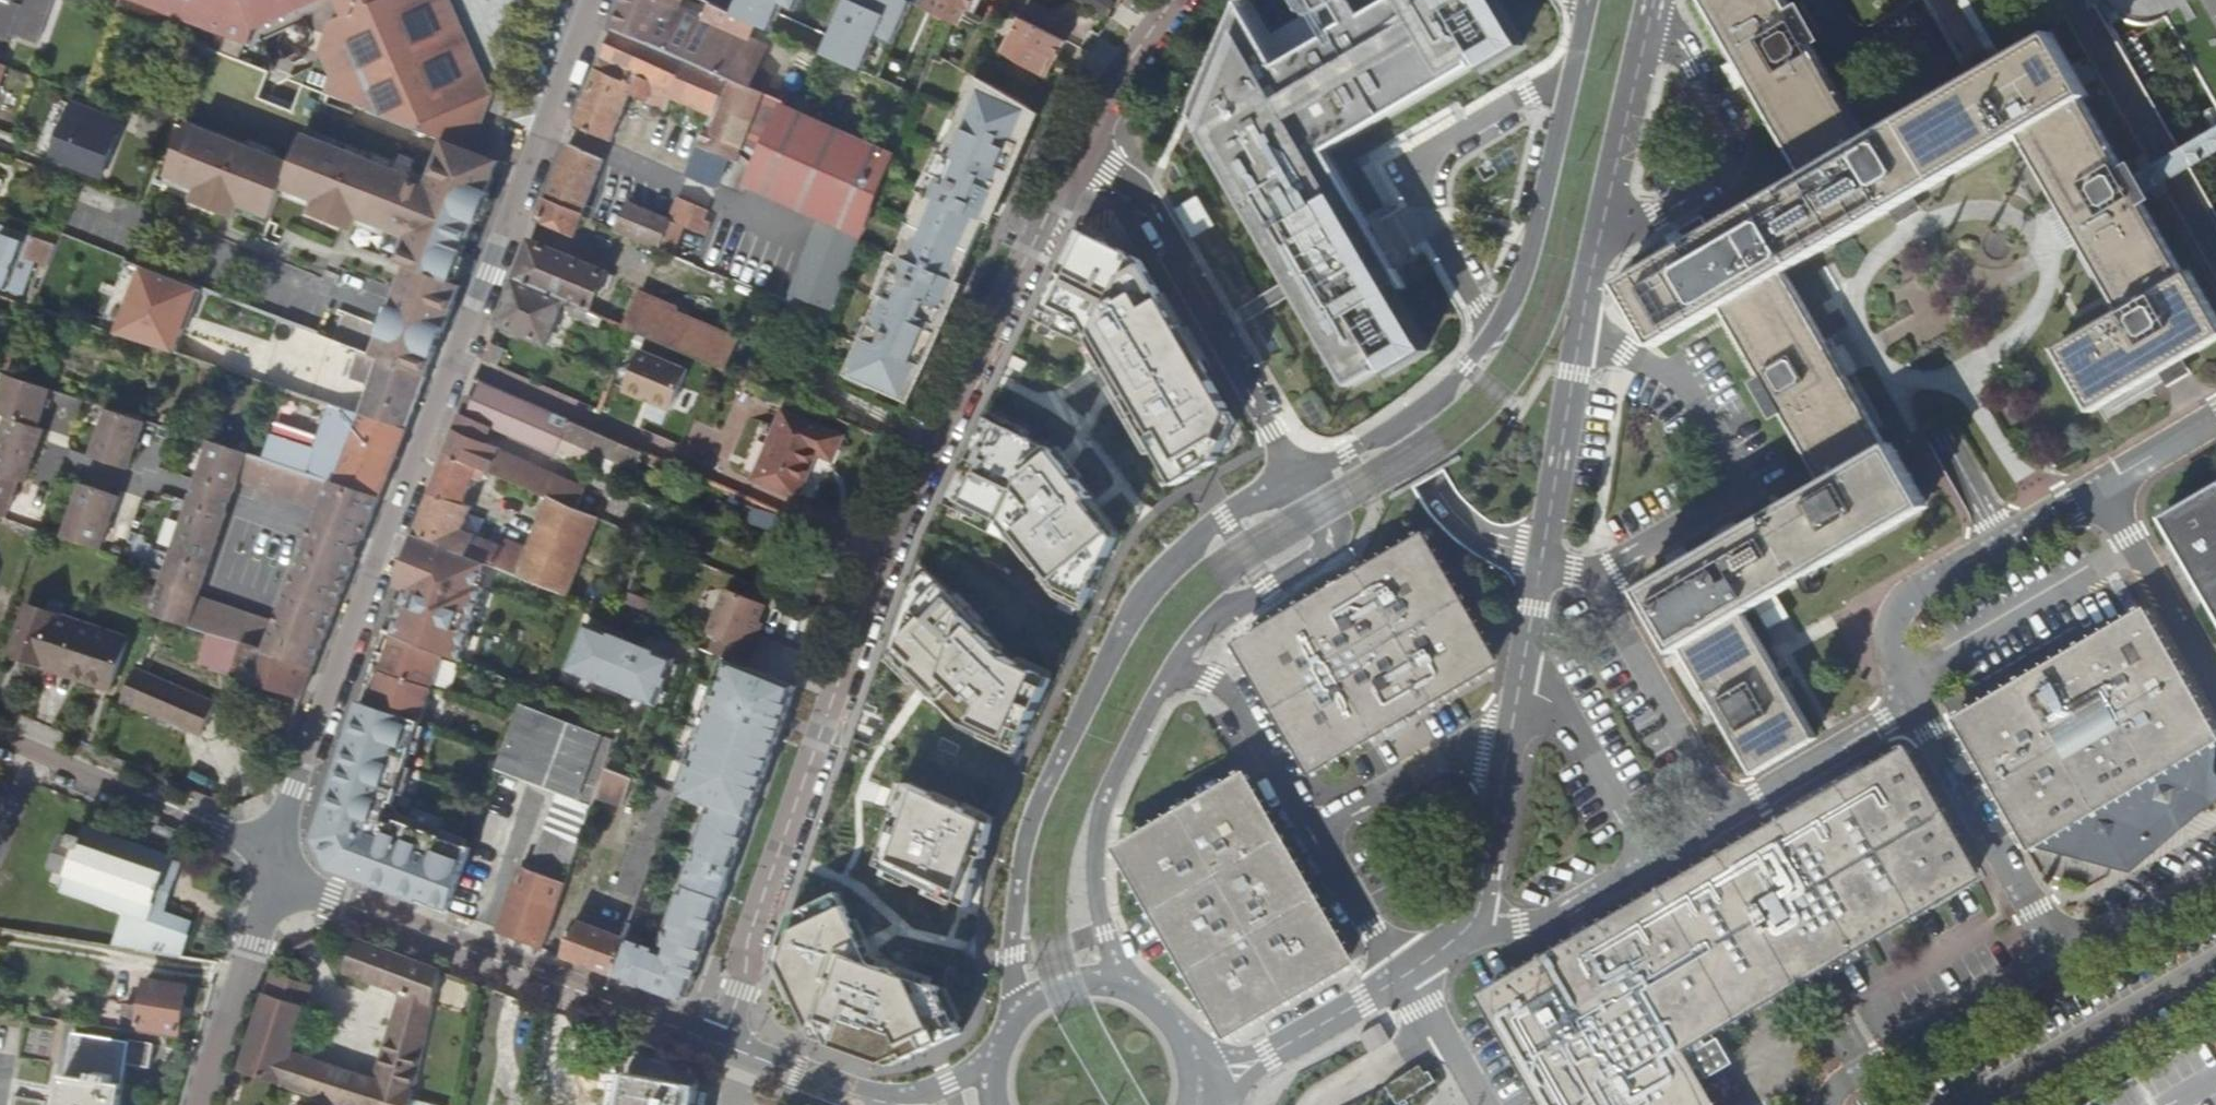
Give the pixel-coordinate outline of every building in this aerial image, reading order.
[(12,38),(14,34),(37,43),(54,0),(0,0),(0,33),(12,38)] [(114,13),(239,61),(246,42),(250,44),(255,29),(320,0),(119,0),(114,13)] [(340,6),(345,16),(331,22),(319,51),(332,78),(325,94),(445,141),(472,151),(494,96),(452,0),(357,0),(340,6)] [(682,0),(625,0),(615,28),(719,74),(750,88),(750,87),(752,88),(761,67),(756,65),(756,62),(756,60),(755,57),(754,55),(752,53),(750,50),(748,49),(740,45),(733,41),(715,22),(679,9),(682,0)] [(732,14),(771,31),(783,4),(797,11),(802,0),(739,0),(732,14)] [(824,54),(877,79),(912,3),(907,0),(849,0),(824,54)] [(920,7),(933,15),(946,22),(953,26),(962,10),(970,13),(977,0),(924,0),(920,7)] [(1109,0),(1076,0),(1106,15),(1113,2),(1109,0)] [(1328,151),(1474,66),(1477,64),(1481,70),(1523,45),(1497,0),(1314,0),(1321,12),(1334,5),(1335,6),(1345,23),(1332,30),(1333,32),(1277,65),(1328,151)] [(1868,141),(1786,0),(1703,0),(1748,78),(1805,176),(1806,177),(1868,141)] [(1328,151),(1277,65),(1262,39),(1239,1),(1191,115),(1350,386),(1381,369),(1384,374),(1426,350),(1390,289),(1359,235),(1372,227),(1328,151)] [(1321,12),(1317,6),(1262,39),(1277,65),(1333,32),(1332,30),(1345,23),(1334,5),(1321,12)] [(1023,21),(1005,56),(1043,78),(1052,60),(1057,62),(1066,43),(1023,21)] [(768,48),(715,22),(733,41),(740,45),(748,49),(750,50),(752,53),(754,55),(755,57),(756,60),(756,62),(756,65),(761,67),(768,48)] [(615,28),(577,125),(613,141),(632,96),(670,111),(675,98),(694,105),(684,130),(704,139),(689,176),(718,188),(730,159),(738,161),(742,153),(765,96),(752,88),(750,87),(750,88),(719,74),(615,28)] [(1868,141),(1806,177),(1711,233),(1673,254),(1653,266),(1623,284),(1622,284),(1656,343),(1657,345),(1722,307),(1784,271),(1876,218),(2019,135),(2081,99),(2086,96),(2087,95),(2052,36),(2051,34),(1987,72),(1966,84),(1898,124),(1868,141)] [(0,65),(0,121),(17,71),(0,65)] [(1034,111),(977,77),(943,151),(939,150),(919,192),(920,193),(926,195),(899,256),(893,253),(892,253),(873,298),(877,299),(845,376),(885,393),(889,386),(913,397),(935,352),(929,349),(958,282),(984,222),(1006,173),(1013,177),(1030,139),(1023,136),(1034,111)] [(785,105),(765,96),(742,153),(757,167),(785,105)] [(2122,311),(2184,275),(2084,105),(2081,99),(2019,135),(2063,210),(2120,309),(2122,311)] [(123,123),(72,104),(53,158),(103,176),(123,123)] [(898,157),(785,105),(757,167),(747,191),(820,224),(863,243),(898,157)] [(1041,115),(1034,111),(1023,136),(1030,139),(1041,115)] [(372,356),(427,377),(436,354),(437,352),(442,339),(445,329),(453,310),(456,302),(446,298),(452,282),(475,223),(478,224),(490,192),(487,191),(493,177),(500,162),(472,151),(445,141),(439,156),(427,187),(411,179),(412,175),(306,132),(294,162),(187,121),(166,176),(198,189),(194,201),(225,213),(229,200),(242,205),(273,217),(284,187),(317,200),(312,212),(343,224),(347,214),(359,219),(390,231),(392,226),(408,232),(397,263),(407,266),(413,269),(407,284),(401,281),(391,308),(387,317),(382,331),(372,356)] [(2160,162),(2149,168),(2139,174),(2150,193),(2159,188),(2172,181),(2215,154),(2215,129),(2160,162)] [(562,162),(539,220),(576,234),(606,160),(569,145),(562,162)] [(1013,177),(1006,173),(984,222),(992,225),(1013,177)] [(905,223),(893,253),(899,256),(926,195),(920,193),(905,223)] [(229,200),(225,213),(237,218),(242,205),(229,200)] [(672,221),(630,203),(619,229),(618,232),(662,250),(663,248),(675,253),(685,229),(698,235),(698,233),(706,237),(711,225),(703,221),(705,216),(707,211),(680,200),(678,206),(672,221)] [(359,219),(347,214),(343,224),(355,229),(359,219)] [(1664,239),(1673,254),(1711,233),(1701,217),(1664,239)] [(1078,220),(1031,317),(1077,339),(1090,345),(1105,371),(1131,417),(1137,415),(1183,489),(1226,465),(1245,424),(1198,344),(1144,252),(1123,241),(1114,237),(1078,220)] [(0,224),(0,287),(23,295),(35,261),(49,266),(58,245),(0,224)] [(812,329),(826,334),(863,243),(820,224),(814,239),(788,304),(817,316),(812,329)] [(1390,289),(1391,289),(1403,282),(1372,227),(1359,235),(1390,289)] [(1985,250),(1986,254),(1990,257),(1994,259),(1998,260),(2003,259),(2006,257),(2009,254),(2010,250),(2011,246),(2010,242),(2008,239),(2005,236),(2001,234),(1997,234),(1992,235),(1988,237),(1986,241),(1984,245),(1985,250)] [(614,278),(530,242),(515,280),(566,302),(566,304),(590,314),(599,292),(607,295),(614,278)] [(203,289),(137,264),(111,332),(177,357),(203,289)] [(413,269),(407,266),(401,281),(407,284),(413,269)] [(1784,271),(1722,307),(1825,484),(1887,448),(1843,373),(1789,280),(1784,271)] [(2122,311),(2057,349),(2092,411),(2167,367),(2172,364),(2215,339),(2215,317),(2190,272),(2184,275),(2122,311)] [(515,280),(498,325),(548,347),(566,304),(566,302),(515,280)] [(462,286),(452,282),(446,298),(456,302),(462,286)] [(958,282),(929,349),(935,352),(965,285),(958,282)] [(27,296),(24,304),(33,307),(36,299),(27,296)] [(641,296),(627,330),(633,333),(724,372),(738,340),(676,313),(676,312),(641,296)] [(490,344),(485,358),(494,362),(500,348),(490,344)] [(277,348),(265,384),(310,400),(322,363),(277,348)] [(372,356),(361,352),(352,378),(372,385),(361,415),(407,430),(427,377),(372,356)] [(690,373),(644,352),(626,393),(673,413),(690,373)] [(6,374),(0,393),(0,413),(8,415),(0,439),(0,516),(7,518),(20,480),(28,483),(46,428),(40,426),(53,389),(10,375),(6,374)] [(643,452),(483,383),(468,417),(462,415),(447,452),(488,471),(550,498),(576,509),(585,489),(499,452),(501,449),(485,442),(490,428),(555,456),(563,438),(635,469),(643,452)] [(913,397),(889,386),(885,393),(910,404),(913,397)] [(361,415),(331,405),(330,406),(315,450),(272,436),(264,458),(337,483),(337,484),(380,498),(392,468),(407,430),(361,415)] [(146,420),(109,408),(94,457),(130,469),(146,420)] [(786,413),(757,479),(797,497),(816,453),(833,460),(843,437),(786,413)] [(983,415),(942,501),(972,516),(1015,536),(1058,591),(1092,607),(1125,543),(1090,502),(1094,498),(1062,460),(1053,450),(1012,428),(983,415)] [(337,483),(264,458),(211,441),(194,490),(166,572),(151,614),(245,645),(315,668),(361,547),(380,498),(337,484),(337,483)] [(1887,448),(1825,484),(1781,509),(1641,591),(1676,652),(1682,648),(1743,613),(1928,506),(1892,445),(1887,448)] [(488,471),(447,452),(436,479),(414,535),(486,564),(568,597),(599,519),(576,509),(550,498),(528,550),(507,543),(505,546),(463,530),(472,507),(465,505),(470,492),(475,479),(483,482),(488,471)] [(83,483),(64,538),(102,550),(120,496),(83,483)] [(2159,520),(2215,620),(2215,487),(2159,520)] [(486,564),(414,535),(398,588),(408,590),(394,634),(444,654),(463,661),(485,589),(480,587),(486,564)] [(1424,541),(1242,645),(1313,767),(1494,662),(1424,541)] [(915,560),(884,649),(919,685),(923,681),(966,724),(1025,751),(1058,681),(1010,658),(991,640),(994,636),(950,593),(915,560)] [(718,633),(712,649),(748,663),(761,632),(755,630),(767,601),(727,585),(709,630),(718,633)] [(660,605),(628,592),(618,617),(650,629),(660,605)] [(128,641),(26,609),(11,659),(31,665),(33,660),(93,679),(91,684),(113,691),(128,641)] [(1743,613),(1682,648),(1755,774),(1815,738),(1772,663),(1752,629),(1743,613)] [(2144,616),(2082,651),(2073,636),(1953,705),(2032,843),(2053,848),(2093,859),(2118,865),(2137,855),(2147,857),(2153,854),(2157,823),(2194,801),(2197,807),(2215,796),(2215,795),(2215,781),(2210,770),(2212,757),(2204,744),(2214,738),(2144,616)] [(679,654),(591,618),(571,665),(660,702),(679,654)] [(444,654),(394,634),(382,670),(434,686),(444,654)] [(315,668),(245,645),(235,674),(303,697),(315,668)] [(750,819),(798,684),(730,659),(680,793),(713,806),(662,943),(634,934),(632,940),(619,975),(687,999),(750,819)] [(136,669),(123,700),(201,734),(214,703),(136,669)] [(434,686),(382,670),(371,704),(423,720),(434,686)] [(252,719),(290,732),(296,717),(291,715),(296,700),(262,689),(252,719)] [(422,724),(423,720),(371,704),(361,701),(328,805),(317,835),(325,838),(337,861),(334,869),(365,881),(387,890),(419,902),(420,898),(450,909),(473,847),(468,845),(441,835),(423,828),(399,818),(397,822),(386,818),(393,800),(396,801),(399,792),(408,765),(413,751),(422,724)] [(537,871),(521,865),(511,893),(497,931),(542,949),(593,807),(617,740),(523,705),(500,771),(558,793),(536,851),(540,861),(537,871)] [(422,724),(413,751),(419,753),(427,726),(422,724)] [(1693,1072),(1678,1046),(1702,1033),(1829,962),(1977,879),(1908,757),(1543,961),(1488,992),(1551,1104),(1711,1104),(1693,1072)] [(1008,800),(915,764),(876,865),(969,900),(1008,800)] [(408,765),(399,792),(405,794),(414,767),(408,765)] [(601,797),(628,803),(634,773),(607,767),(601,797)] [(1242,779),(1122,848),(1227,1032),(1347,962),(1242,779)] [(401,812),(396,801),(393,800),(386,818),(397,822),(399,818),(423,828),(425,822),(401,812)] [(656,859),(665,815),(643,811),(634,854),(656,859)] [(123,908),(112,942),(180,952),(186,930),(146,916),(167,854),(83,826),(79,837),(72,835),(70,841),(59,837),(50,865),(55,867),(52,879),(64,883),(63,888),(123,908)] [(444,829),(441,835),(468,845),(470,839),(444,829)] [(2093,859),(2053,848),(2048,870),(2087,880),(2093,859)] [(180,859),(167,854),(146,916),(186,930),(190,919),(164,909),(180,859)] [(933,984),(868,960),(829,854),(816,898),(791,901),(772,969),(801,1044),(873,1070),(945,1058),(933,984)] [(420,898),(419,902),(446,912),(449,913),(450,909),(420,898)] [(632,940),(575,919),(563,955),(619,975),(632,940)] [(316,935),(293,946),(296,951),(319,940),(316,935)] [(358,938),(345,972),(402,993),(400,997),(375,1076),(365,1104),(413,1104),(414,1099),(442,969),(358,938)] [(293,1089),(304,1053),(293,1050),(306,1006),(277,997),(283,976),(271,972),(239,1072),(293,1089)] [(140,1023),(181,1029),(188,983),(147,976),(140,1023)] [(313,985),(283,976),(277,997),(306,1006),(313,985)] [(52,1024),(23,1019),(21,1030),(18,1054),(46,1058),(52,1024)] [(59,1104),(118,1104),(125,1060),(148,1064),(151,1041),(71,1028),(59,1104)] [(2085,1104),(2215,1104),(2215,1029),(2085,1104)] [(1720,1037),(1709,1044),(1702,1033),(1678,1046),(1693,1072),(1703,1066),(1709,1077),(1723,1069),(1721,1066),(1722,1065),(1722,1063),(1722,1062),(1723,1062),(1723,1060),(1724,1059),(1724,1058),(1724,1057),(1724,1056),(1724,1055),(1724,1053),(1728,1051),(1720,1037)] [(375,1076),(304,1053),(293,1089),(344,1104),(365,1104),(375,1076)] [(689,1085),(654,1078),(655,1071),(649,1069),(647,1077),(631,1075),(625,1104),(685,1104),(689,1085)] [(10,1104),(43,1104),(45,1096),(12,1091),(10,1104)]
